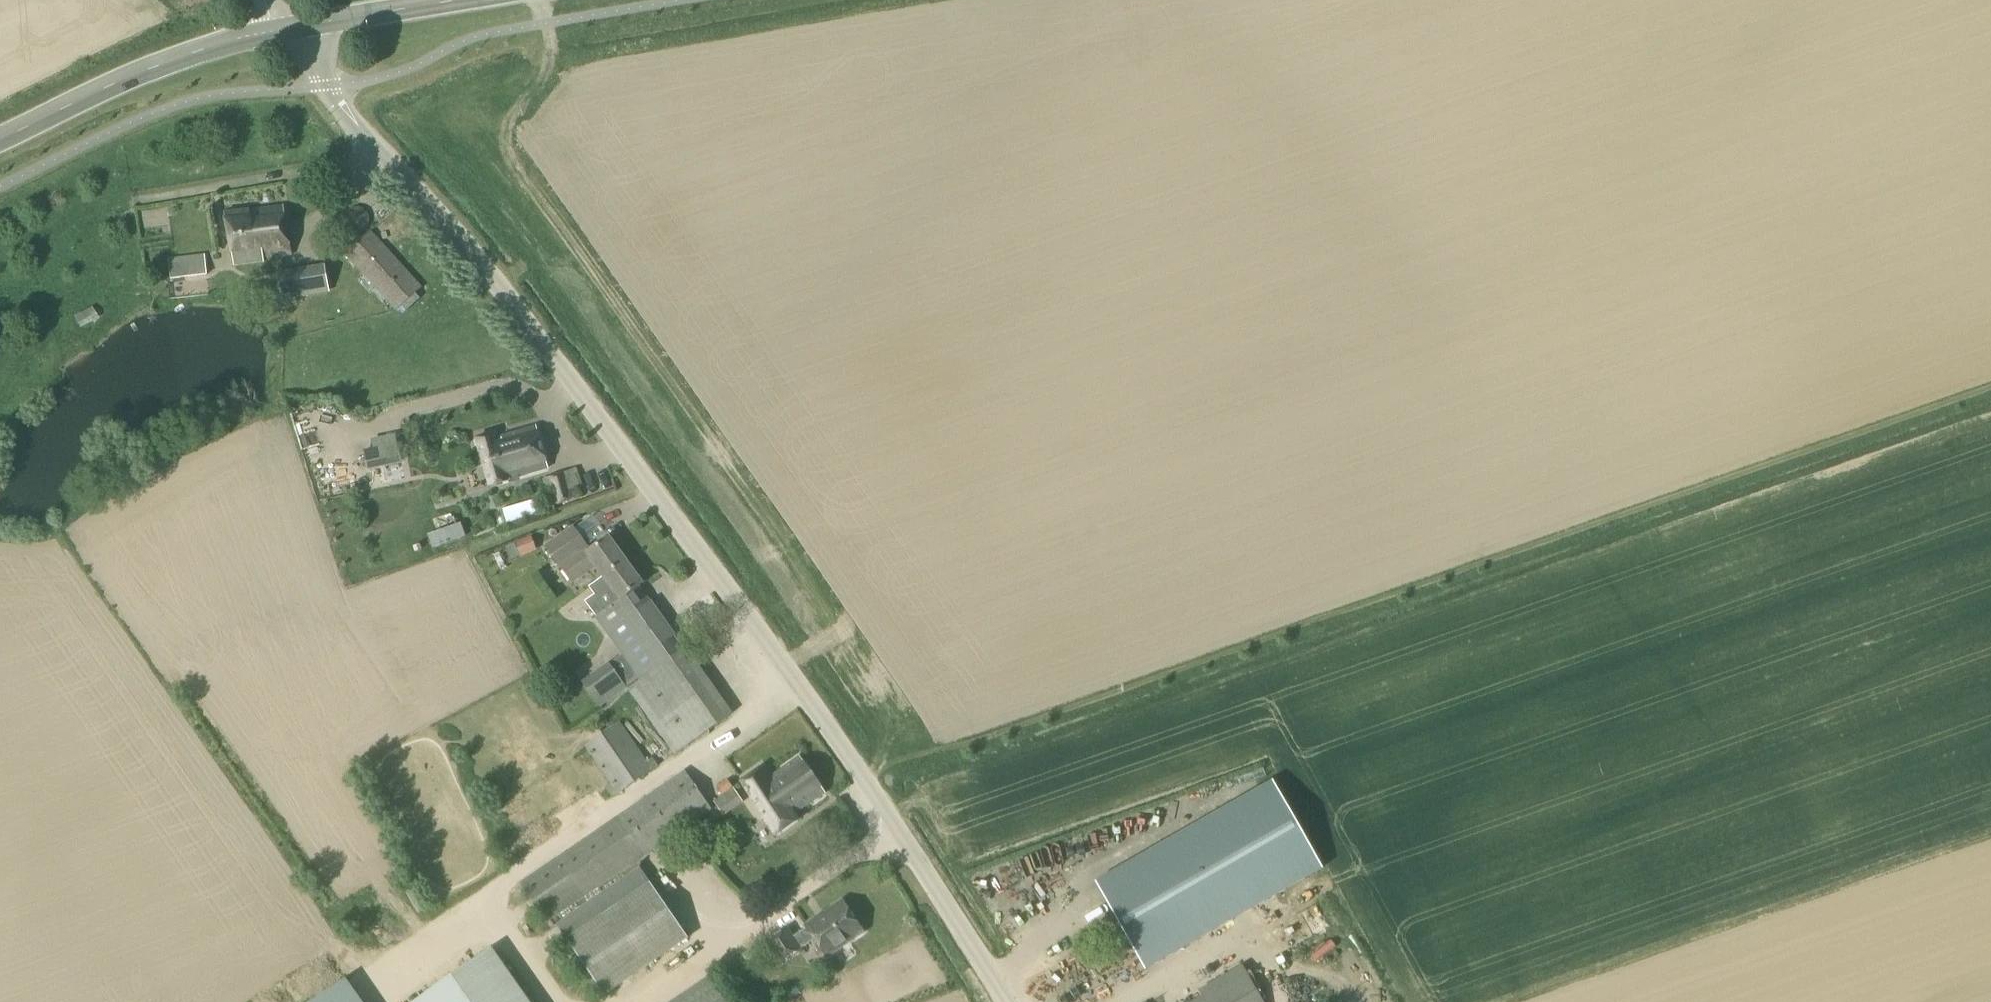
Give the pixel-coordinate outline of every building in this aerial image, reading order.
[(234,266),(291,257),(283,207),(226,216),(234,266)] [(201,249),(209,246),(201,227),(193,231),(201,249)] [(407,312),(421,299),(415,293),(422,287),(371,231),(344,256),(396,312),(402,306),(407,312)] [(320,245),(304,253),(315,275),(331,268),(320,245)] [(214,270),(211,251),(198,253),(179,256),(182,275),(214,270)] [(311,281),(309,268),(277,273),(281,300),(305,296),(303,282),(311,281)] [(81,329),(98,319),(91,308),(74,317),(81,329)] [(546,470),(534,428),(494,440),(492,435),(475,440),(488,486),(546,470)] [(552,507),(580,498),(577,488),(579,487),(573,469),(542,479),(552,507)] [(558,569),(588,547),(573,526),(543,547),(558,569)] [(521,558),(536,552),(529,536),(514,543),(521,558)] [(603,578),(624,562),(608,540),(586,555),(584,552),(560,569),(572,585),(595,568),(603,578)] [(594,618),(640,681),(628,690),(674,756),(732,715),(686,648),(683,649),(639,585),(640,585),(624,562),(603,578),(589,588),(595,596),(585,603),(595,617),(594,618)] [(599,709),(627,689),(608,663),(581,683),(599,709)] [(647,762),(619,723),(584,748),(584,749),(579,752),(600,782),(605,778),(610,785),(605,788),(613,799),(659,767),(652,758),(647,762)] [(799,756),(767,779),(760,768),(739,782),(775,837),(800,820),(797,815),(826,794),(799,756)] [(546,924),(711,811),(684,770),(519,884),(546,924)] [(722,796),(732,788),(726,780),(716,787),(722,796)] [(1321,870),(1272,783),(1097,883),(1146,970),(1321,870)] [(723,817),(743,803),(733,789),(713,803),(723,817)] [(605,996),(688,939),(640,868),(556,925),(605,996)] [(825,957),(861,932),(842,902),(805,927),(806,928),(792,938),(787,929),(763,945),(777,965),(813,940),(825,957)] [(1292,906),(1278,912),(1283,923),(1297,917),(1292,906)] [(746,963),(761,953),(756,945),(741,955),(746,963)] [(494,954),(424,1001),(527,1001),(494,954)] [(1241,966),(1197,991),(1201,997),(1193,1001),(1262,1001),(1241,966)] [(713,977),(678,1001),(730,1001),(713,977)] [(346,980),(315,1001),(361,1001),(346,980)]
